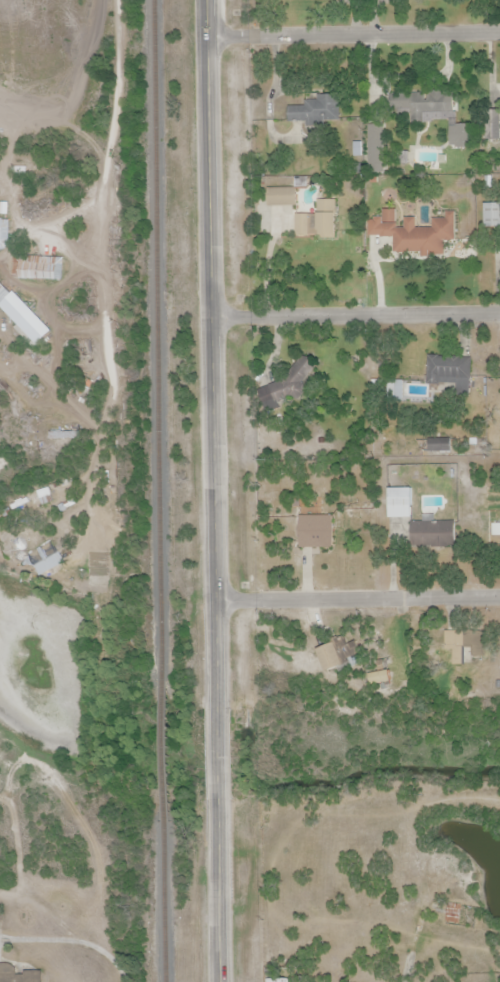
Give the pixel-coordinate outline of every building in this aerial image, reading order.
[(389,94),(390,115),(451,115),(451,94),(389,94)] [(290,100),(290,119),(310,119),(310,126),(341,126),(340,100),(290,100)] [(366,126),(369,173),(395,171),(392,125),(366,126)] [(456,127),(456,147),(476,147),(476,127),(456,127)] [(269,192),(268,204),(296,205),(296,193),(269,192)] [(295,214),(294,231),(333,231),(334,197),(314,197),(314,214),(295,214)] [(485,202),(485,227),(499,227),(499,202),(485,202)] [(370,217),(371,228),(393,227),(394,249),(445,246),(445,236),(453,236),(452,213),(429,214),(429,226),(417,227),(417,216),(398,217),(398,208),(380,209),(381,216),(370,217)] [(9,249),(9,215),(0,215),(0,249),(9,249)] [(13,257),(12,272),(57,273),(58,259),(13,257)] [(2,305),(13,294),(0,280),(0,303),(2,305)] [(257,392),(263,411),(306,397),(303,386),(320,365),(309,355),(285,383),(257,392)] [(429,358),(427,379),(465,384),(467,363),(429,358)] [(388,487),(388,519),(412,519),(412,487),(388,487)] [(302,516),(303,546),(333,546),(332,515),(302,516)] [(408,525),(408,541),(455,541),(455,525),(408,525)] [(64,562),(59,552),(34,565),(40,575),(64,562)] [(445,634),(444,654),(483,655),(484,635),(445,634)] [(320,648),(327,669),(349,663),(343,641),(320,648)] [(447,923),(463,923),(463,903),(447,903),(447,923)] [(42,971),(16,971),(16,964),(0,964),(0,981),(42,981),(42,971)]
